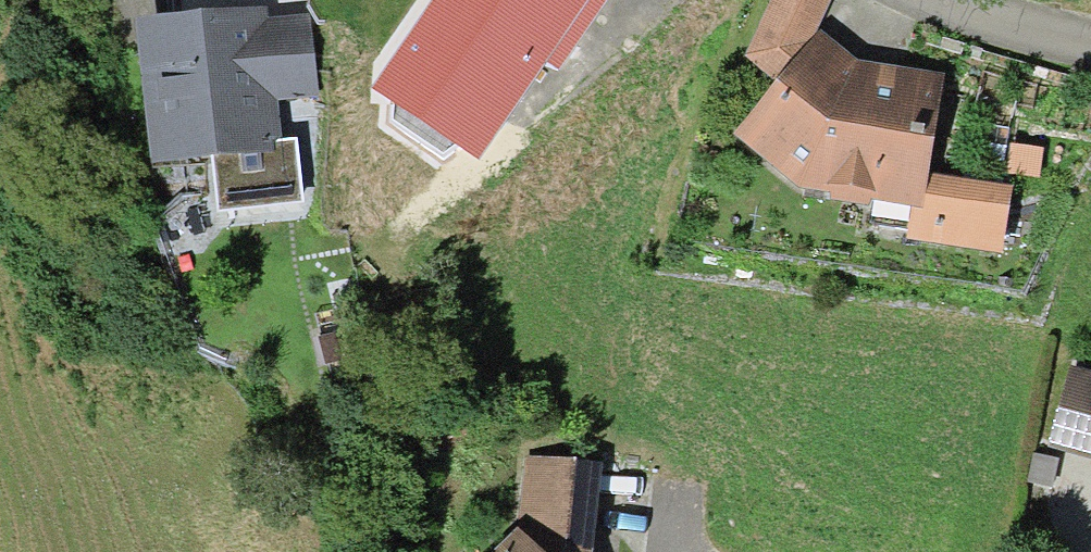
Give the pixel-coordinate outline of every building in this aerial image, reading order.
[(373,90),(408,114),(432,80),(489,119),(571,0),(436,0),(373,90)] [(743,64),(770,91),(805,43),(822,1),(819,0),(770,0),(743,64)] [(136,34),(147,168),(205,163),(266,159),(261,101),(309,98),(304,34),(257,38),(256,25),(136,34)] [(730,146),(804,199),(912,214),(929,89),(856,79),(805,43),(770,91),(730,146)] [(266,159),(205,163),(209,218),(288,212),(283,157),(266,159)] [(1090,462),(1090,383),(1069,378),(1051,453),(1090,462)] [(516,551),(583,551),(588,470),(521,466),(516,551)] [(500,551),(516,551),(508,544),(500,551)]
